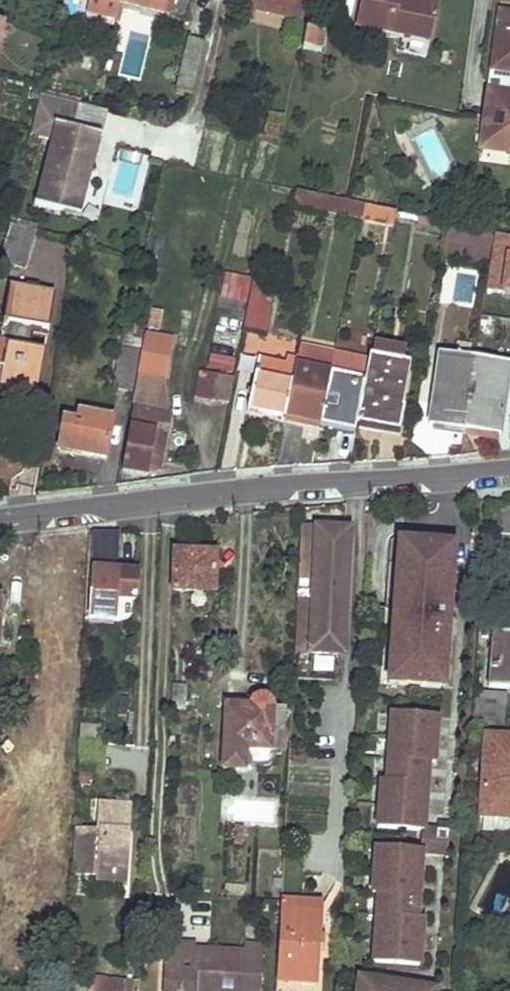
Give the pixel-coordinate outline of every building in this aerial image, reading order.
[(122,3),(184,17),(188,0),(122,0),(122,3)] [(303,20),(307,0),(249,0),(247,7),(303,20)] [(356,25),(430,41),(438,4),(421,0),(361,0),(356,25)] [(500,12),(483,130),(508,133),(505,153),(509,154),(509,14),(500,12)] [(323,52),(326,33),(306,29),(302,49),(323,52)] [(193,91),(204,43),(189,39),(177,87),(193,91)] [(78,104),(41,94),(31,135),(53,141),(41,188),(83,199),(99,135),(71,128),(78,104)] [(106,111),(78,104),(71,128),(99,135),(106,111)] [(505,153),(508,133),(483,130),(480,150),(505,153)] [(83,199),(41,188),(37,205),(79,216),(83,199)] [(328,214),(331,197),(298,190),(294,206),(328,214)] [(331,197),(328,214),(361,221),(364,204),(331,197)] [(397,211),(364,204),(361,221),(394,227),(397,211)] [(24,270),(37,231),(11,223),(0,257),(0,262),(24,270)] [(489,265),(493,235),(446,229),(445,233),(441,257),(489,265)] [(489,265),(509,268),(509,237),(494,233),(493,235),(489,265)] [(456,301),(474,303),(477,273),(460,272),(456,301)] [(250,295),(272,299),(276,279),(254,275),(250,295)] [(0,332),(0,353),(3,353),(0,373),(0,393),(12,396),(36,400),(45,349),(30,347),(33,327),(48,330),(54,294),(38,291),(39,286),(25,284),(25,289),(9,286),(0,332)] [(272,299),(250,295),(243,331),(265,336),(272,299)] [(140,350),(144,328),(125,325),(121,347),(140,350)] [(168,347),(170,335),(148,331),(146,342),(168,347)] [(401,361),(403,350),(374,344),(372,355),(401,361)] [(335,353),(300,346),(297,360),(296,366),(285,417),(301,420),(320,424),(331,372),(335,353)] [(120,347),(113,389),(132,393),(140,350),(121,347),(120,347)] [(208,352),(206,367),(233,372),(235,356),(208,352)] [(452,429),(453,423),(465,425),(472,376),(475,358),(442,353),(440,369),(436,369),(431,403),(438,404),(435,426),(452,429)] [(370,354),(365,379),(356,423),(386,429),(398,431),(403,406),(400,406),(409,362),(401,361),(372,355),(370,354)] [(260,402),(258,412),(285,417),(296,366),(285,364),(258,358),(247,409),(249,410),(251,401),(260,402)] [(286,358),(285,364),(296,366),(297,360),(286,358)] [(475,358),(472,376),(508,381),(509,366),(509,363),(475,358)] [(194,397),(228,405),(234,377),(199,370),(194,397)] [(365,379),(331,372),(320,424),(338,428),(354,431),(356,423),(365,379)] [(160,391),(162,378),(140,374),(137,387),(160,391)] [(500,436),(508,381),(472,376),(465,425),(477,427),(477,433),(500,436)] [(162,378),(160,391),(137,387),(134,406),(168,413),(162,378)] [(258,412),(260,402),(251,401),(249,410),(258,412)] [(438,404),(431,403),(428,425),(435,426),(438,404)] [(163,440),(168,413),(134,406),(122,470),(145,475),(155,469),(157,461),(161,439),(163,440)] [(88,457),(105,460),(112,418),(79,412),(77,421),(64,419),(58,451),(72,454),(73,449),(88,452),(88,457)] [(486,532),(509,534),(509,506),(488,505),(486,532)] [(344,530),(300,527),(294,655),(338,657),(344,530)] [(139,571),(117,570),(118,533),(94,533),(89,616),(113,617),(114,598),(137,600),(139,571)] [(397,564),(452,567),(454,544),(398,540),(397,564)] [(173,590),(214,591),(215,554),(191,552),(191,561),(175,560),(173,590)] [(191,561),(191,552),(175,552),(175,560),(191,561)] [(430,677),(445,678),(452,567),(397,564),(394,607),(403,608),(402,621),(393,620),(389,674),(404,675),(403,685),(429,686),(430,677)] [(394,607),(393,620),(402,621),(403,608),(394,607)] [(87,617),(85,661),(111,662),(113,617),(89,616),(89,617),(87,617)] [(487,687),(509,689),(509,633),(491,632),(487,687)] [(389,674),(388,685),(444,689),(445,678),(430,677),(429,686),(403,685),(404,675),(389,674)] [(503,726),(506,696),(474,693),(472,723),(503,726)] [(226,706),(223,765),(223,768),(243,769),(244,761),(252,761),(266,762),(268,761),(271,759),(271,756),(272,751),(282,752),(283,730),(271,729),(272,708),(272,707),(272,705),(270,700),(263,697),(253,701),(251,707),(226,706)] [(283,730),(285,708),(272,707),(272,708),(271,729),(283,730)] [(413,830),(422,831),(427,764),(434,765),(437,717),(392,714),(387,782),(381,782),(378,828),(413,830)] [(484,736),(479,817),(509,819),(509,738),(484,736)] [(251,770),(252,761),(244,761),(243,769),(251,770)] [(274,824),(275,797),(221,794),(220,822),(274,824)] [(127,882),(131,804),(98,802),(96,829),(75,827),(73,875),(96,876),(96,881),(127,882)] [(509,826),(509,819),(479,817),(478,833),(509,835),(509,826)] [(242,844),(243,826),(236,825),(234,844),(242,844)] [(422,831),(413,830),(412,851),(419,851),(419,857),(438,858),(439,844),(427,843),(428,831),(422,831)] [(428,831),(427,843),(439,844),(440,832),(428,831)] [(374,964),(416,967),(419,921),(414,921),(419,857),(419,851),(412,851),(376,848),(373,894),(379,894),(374,964)] [(238,898),(230,898),(230,910),(237,910),(238,898)] [(320,913),(281,910),(277,980),(316,983),(320,913)] [(195,949),(195,941),(165,939),(164,968),(174,968),(176,948),(195,949)] [(163,990),(261,990),(263,947),(244,946),(244,952),(195,949),(176,948),(174,968),(164,968),(163,990)] [(100,977),(91,976),(90,986),(99,987),(100,977)] [(100,977),(99,987),(90,986),(67,983),(67,990),(135,990),(136,982),(100,977)] [(432,989),(359,978),(357,990),(432,990),(432,989)]
